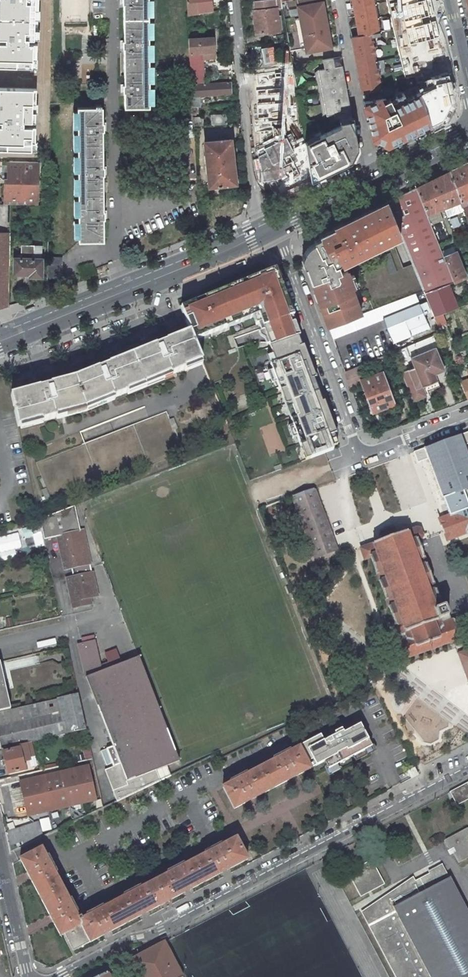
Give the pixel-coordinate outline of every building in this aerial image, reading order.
[(37,0),(0,0),(0,63),(34,64),(37,0)] [(122,4),(124,4),(124,40),(123,40),(123,49),(124,49),(124,84),(123,84),(123,93),(124,93),(124,107),(149,107),(148,0),(122,0),(122,4)] [(200,13),(199,3),(199,0),(186,0),(187,14),(200,13)] [(252,0),(253,11),(256,34),(276,32),(279,31),(278,19),(274,20),(273,9),(276,8),(282,8),(281,1),(281,0),(254,0),(252,0)] [(300,18),(324,14),(322,0),(296,0),(300,18)] [(355,16),(356,22),(378,18),(376,4),(354,8),(355,13),(356,12),(357,16),(355,16)] [(402,63),(434,56),(421,5),(389,13),(402,63)] [(324,14),(300,18),(303,35),(328,30),(324,14)] [(358,30),(359,36),(379,32),(381,32),(378,18),(356,22),(357,27),(359,27),(360,30),(358,30)] [(93,34),(107,33),(106,22),(92,22),(93,34)] [(279,31),(276,32),(277,40),(287,38),(286,30),(281,31),(279,31)] [(303,35),(307,52),(331,47),(328,30),(303,35)] [(353,46),(354,51),(374,48),(372,37),(380,35),(379,32),(359,36),(352,37),(353,43),(354,42),(355,46),(353,46)] [(188,39),(191,83),(205,83),(204,81),(203,59),(215,58),(213,37),(188,39)] [(356,59),(357,65),(376,61),(374,48),(354,51),(355,56),(357,56),(357,59),(356,59)] [(340,56),(323,59),(325,68),(314,70),(322,116),(334,114),(335,119),(339,118),(340,125),(304,141),(311,179),(351,160),(355,154),(358,148),(352,116),(347,90),(342,66),(340,56)] [(358,73),(359,79),(379,75),(376,61),(357,65),(358,70),(359,70),(360,73),(358,73)] [(361,87),(362,93),(381,89),(379,75),(359,79),(360,84),(362,83),(363,87),(361,87)] [(0,82),(0,151),(32,152),(34,83),(0,82)] [(191,83),(190,83),(192,106),(200,106),(199,95),(231,93),(231,83),(205,83),(191,83)] [(364,107),(373,139),(386,145),(430,124),(418,88),(414,90),(416,93),(406,98),(403,92),(386,100),(381,89),(362,93),(364,107)] [(96,107),(78,107),(79,241),(104,241),(103,219),(104,219),(105,210),(103,210),(103,175),(104,175),(104,166),(103,166),(103,131),(104,130),(104,122),(102,122),(103,107),(101,107),(101,105),(96,105),(96,107)] [(226,114),(211,114),(211,125),(227,124),(226,114)] [(202,125),(202,117),(193,118),(193,126),(202,125)] [(236,183),(231,139),(204,142),(209,186),(236,183)] [(26,162),(13,161),(8,161),(8,178),(7,186),(5,186),(4,205),(37,205),(38,162),(26,162)] [(448,171),(460,200),(467,197),(467,162),(448,171)] [(448,171),(415,188),(426,213),(460,200),(448,171)] [(426,213),(415,188),(387,202),(400,235),(424,293),(449,285),(453,283),(443,257),(426,213)] [(460,200),(462,208),(467,206),(467,197),(460,200)] [(387,202),(318,235),(320,238),(313,241),(314,243),(310,245),(306,248),(303,251),(302,252),(303,258),(328,327),(341,322),(351,318),(362,314),(352,287),(353,286),(347,269),(341,271),(338,265),(340,264),(341,261),(344,262),(400,235),(387,202)] [(8,306),(9,233),(0,232),(0,308),(8,306)] [(34,255),(34,245),(21,244),(21,258),(15,258),(14,273),(30,274),(30,276),(41,276),(42,259),(32,259),(32,255),(34,255)] [(32,255),(32,259),(42,259),(42,250),(39,250),(39,245),(34,245),(34,255),(32,255)] [(390,275),(397,272),(390,252),(383,256),(390,275)] [(455,252),(443,257),(453,283),(466,278),(455,252)] [(62,279),(62,257),(48,257),(47,278),(62,279)] [(190,332),(194,341),(225,329),(223,325),(256,312),(258,316),(253,319),(256,326),(257,325),(260,332),(263,331),(276,363),(268,366),(271,371),(275,383),(279,392),(285,406),(290,404),(296,419),(290,421),(292,426),(296,438),(300,447),(305,460),(325,453),(332,450),(331,447),(337,444),(329,425),(332,424),(324,402),(321,402),(309,369),(311,368),(303,346),(301,347),(297,337),(299,336),(282,287),(279,288),(274,274),(268,276),(266,273),(181,308),(190,332)] [(56,292),(57,283),(47,283),(47,295),(56,292)] [(449,285),(424,293),(434,317),(442,314),(458,308),(449,285)] [(362,314),(351,318),(356,330),(385,319),(393,340),(410,333),(411,335),(430,328),(415,294),(362,314)] [(223,325),(225,329),(253,319),(258,316),(256,312),(223,325)] [(446,324),(442,314),(434,317),(438,327),(446,324)] [(351,318),(341,322),(346,334),(356,330),(351,318)] [(341,322),(328,327),(333,339),(346,334),(341,322)] [(15,411),(14,411),(18,426),(42,420),(42,421),(56,417),(56,416),(85,408),(113,397),(113,398),(127,393),(127,391),(170,374),(171,375),(185,370),(184,368),(202,361),(194,341),(190,332),(75,378),(11,396),(13,406),(14,406),(15,411)] [(432,336),(416,343),(418,349),(423,347),(424,349),(435,344),(432,336)] [(414,367),(401,372),(412,398),(425,392),(440,386),(435,373),(445,369),(435,347),(410,357),(414,367)] [(345,373),(350,386),(361,381),(365,393),(373,412),(394,404),(382,372),(364,379),(360,367),(345,373)] [(271,384),(275,383),(271,371),(266,373),(271,384)] [(425,392),(412,398),(414,401),(427,396),(425,392)] [(396,408),(394,404),(373,412),(365,393),(362,394),(371,417),(396,408)] [(166,412),(36,462),(52,504),(182,454),(174,430),(169,420),(166,412)] [(173,418),(169,420),(174,430),(178,429),(173,418)] [(260,428),(270,455),(285,450),(275,423),(260,428)] [(292,439),(296,438),(292,426),(288,428),(292,439)] [(464,446),(467,444),(467,432),(460,435),(464,446)] [(467,533),(467,458),(464,446),(460,435),(416,451),(420,462),(441,519),(439,520),(446,541),(467,533)] [(313,489),(292,497),(315,558),(336,550),(313,489)] [(86,605),(85,598),(89,597),(97,596),(95,587),(92,587),(89,573),(92,573),(90,565),(88,565),(75,506),(39,519),(43,540),(58,536),(65,570),(71,568),(73,578),(67,579),(73,608),(86,605)] [(35,544),(30,522),(0,529),(0,551),(35,544)] [(452,642),(461,638),(454,619),(449,621),(448,617),(444,606),(442,607),(417,540),(420,539),(422,536),(420,529),(416,528),(396,535),(393,526),(380,531),(383,540),(360,549),(364,560),(370,558),(394,624),(390,626),(402,660),(452,642)] [(15,559),(14,550),(0,552),(0,561),(15,559)] [(160,781),(156,770),(179,761),(139,657),(122,663),(120,658),(119,659),(116,652),(107,655),(109,662),(101,665),(94,635),(81,638),(82,643),(78,644),(83,669),(86,677),(113,746),(106,749),(113,766),(105,770),(117,802),(160,781)] [(55,639),(36,643),(37,648),(56,644),(55,639)] [(457,653),(467,683),(467,649),(457,653)] [(4,682),(0,663),(0,711),(10,709),(6,688),(9,688),(8,681),(4,682)] [(56,699),(59,712),(0,726),(0,745),(1,749),(86,729),(78,694),(56,699)] [(56,699),(10,709),(0,711),(0,726),(59,712),(56,699)] [(356,754),(372,746),(360,723),(343,732),(341,728),(334,732),(322,738),(320,734),(298,746),(299,747),(307,762),(310,768),(315,766),(324,761),(328,769),(356,754)] [(26,747),(20,748),(22,758),(25,757),(26,761),(29,761),(26,747)] [(231,783),(223,787),(234,809),(310,768),(307,762),(299,747),(291,752),(289,749),(272,758),(274,761),(248,774),(246,772),(229,781),(231,783)] [(20,748),(3,752),(8,774),(25,770),(23,762),(26,761),(25,757),(22,758),(20,748)] [(82,758),(90,758),(91,749),(83,749),(82,758)] [(88,766),(20,781),(28,815),(96,799),(88,766)] [(414,768),(407,772),(411,778),(418,775),(414,768)] [(467,800),(467,782),(449,792),(457,806),(467,800)] [(37,822),(5,832),(10,853),(42,837),(37,822)] [(444,840),(449,850),(453,848),(455,852),(453,853),(459,863),(467,858),(467,829),(467,827),(444,840)] [(41,848),(20,859),(60,935),(64,933),(74,951),(247,859),(236,838),(222,845),(221,843),(204,852),(205,854),(185,865),(184,862),(166,871),(168,874),(141,888),(140,885),(123,894),(124,897),(104,907),(103,905),(85,914),(87,916),(82,919),(81,917),(78,918),(77,916),(80,915),(71,898),(68,899),(55,873),(57,872),(48,855),(46,856),(41,848)] [(360,897),(384,884),(371,860),(365,863),(367,866),(356,871),(355,868),(347,872),(360,897)] [(356,871),(367,866),(365,863),(355,868),(356,871)] [(366,913),(395,966),(411,958),(415,967),(423,964),(430,976),(467,976),(467,914),(443,866),(401,888),(403,893),(366,913)] [(26,926),(29,934),(44,929),(41,920),(26,926)] [(138,976),(183,976),(164,942),(129,961),(138,976)]
